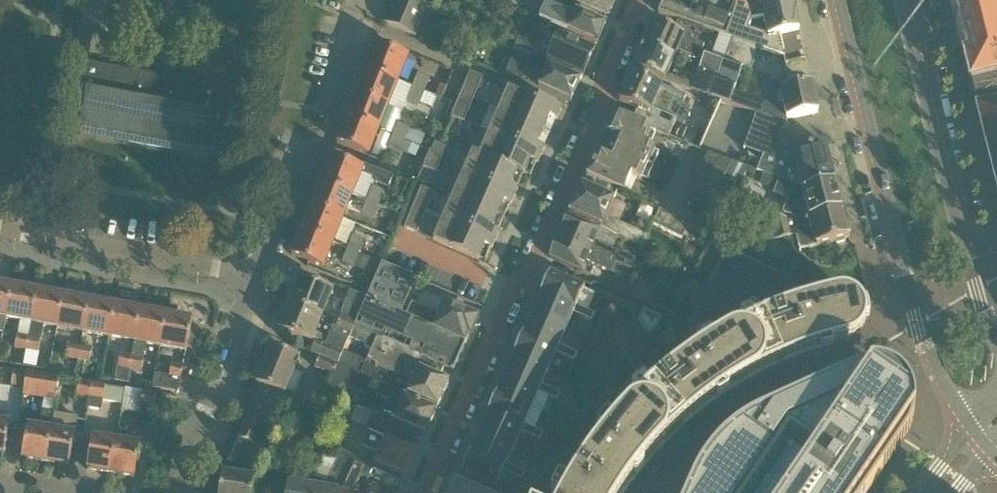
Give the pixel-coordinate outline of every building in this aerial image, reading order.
[(426,10),(403,0),(393,0),(384,22),(415,36),(426,10)] [(605,15),(609,8),(612,9),(616,0),(571,0),(605,15)] [(756,0),(663,0),(658,13),(726,37),(737,4),(756,0)] [(761,4),(760,0),(756,0),(737,4),(726,37),(731,39),(757,48),(784,56),(779,34),(799,29),(792,0),(776,0),(761,4)] [(970,84),(996,78),(996,0),(949,0),(970,84)] [(569,7),(566,14),(546,5),(539,20),(596,45),(597,43),(595,42),(597,38),(599,38),(604,26),(604,27),(605,25),(576,11),(569,7)] [(644,45),(674,59),(677,52),(697,60),(704,45),(687,38),(685,33),(675,28),(673,32),(653,23),(644,45)] [(198,151),(198,150),(211,153),(211,155),(213,155),(218,127),(220,127),(221,122),(229,124),(233,98),(199,91),(202,76),(135,64),(136,60),(121,57),(122,54),(112,52),(115,38),(93,34),(91,45),(88,44),(83,70),(78,95),(88,97),(81,130),(83,131),(83,129),(97,131),(97,132),(98,132),(112,134),(112,136),(113,136),(114,134),(129,137),(129,138),(131,138),(147,141),(146,143),(148,143),(148,141),(164,144),(164,145),(166,145),(166,144),(181,147),(181,149),(183,149),(183,147),(196,150),(196,151),(198,151)] [(547,51),(535,45),(517,38),(513,47),(530,55),(550,63),(582,77),(594,49),(558,34),(550,54),(546,52),(547,51)] [(709,98),(729,105),(749,112),(750,111),(757,114),(757,115),(785,125),(787,118),(817,113),(811,85),(790,90),(782,92),(780,85),(769,88),(762,104),(734,94),(742,68),(750,71),(757,48),(731,39),(723,61),(717,77),(709,98)] [(376,44),(366,69),(397,81),(407,57),(376,44)] [(644,45),(633,70),(665,81),(674,59),(644,45)] [(705,54),(698,70),(717,77),(723,61),(705,54)] [(552,95),(570,103),(580,81),(548,67),(550,63),(530,55),(525,66),(519,80),(552,95)] [(793,86),(806,85),(804,65),(792,66),(793,86)] [(403,112),(408,102),(418,106),(424,92),(412,87),(397,81),(366,69),(356,93),(388,106),(403,112)] [(717,77),(698,70),(691,91),(709,98),(717,77)] [(476,74),(470,71),(467,77),(465,81),(472,84),(476,74)] [(671,90),(632,72),(619,101),(637,109),(639,110),(633,123),(651,131),(667,138),(670,131),(671,132),(674,125),(676,120),(672,116),(671,109),(673,104),(679,100),(685,100),(686,96),(671,90)] [(417,74),(412,87),(424,92),(429,79),(417,74)] [(482,77),(476,74),(472,84),(478,87),(482,77)] [(970,84),(977,111),(976,111),(979,126),(980,126),(996,190),(996,78),(970,84)] [(478,87),(472,84),(465,81),(462,90),(475,95),(478,87)] [(508,88),(498,110),(543,131),(549,117),(556,120),(561,108),(543,100),(528,94),(527,96),(508,88)] [(460,95),(472,100),(475,95),(462,90),(460,95)] [(356,93),(347,118),(378,130),(388,106),(356,93)] [(458,99),(454,107),(467,113),(471,104),(458,99)] [(463,122),(467,113),(454,107),(450,116),(463,122)] [(537,144),(543,131),(498,110),(488,132),(479,154),(479,155),(517,172),(524,175),(530,161),(537,164),(544,147),(537,144)] [(587,173),(586,176),(604,184),(624,192),(625,191),(625,189),(630,178),(631,177),(641,181),(654,152),(644,148),(651,131),(633,123),(631,122),(613,114),(592,162),(587,173)] [(744,149),(762,156),(756,171),(764,174),(778,180),(801,190),(834,181),(832,174),(831,172),(829,162),(830,159),(828,158),(825,148),(825,147),(824,144),(795,152),(793,144),(781,141),(785,126),(788,127),(788,126),(785,125),(757,115),(744,149)] [(378,130),(347,118),(337,142),(368,155),(378,130)] [(404,141),(410,127),(398,122),(393,136),(404,141)] [(681,141),(698,148),(702,138),(686,131),(681,141)] [(404,141),(393,136),(387,150),(399,155),(404,141)] [(439,163),(443,154),(431,149),(430,149),(426,158),(439,163)] [(472,151),(452,195),(498,215),(504,202),(511,205),(518,188),(511,185),(517,172),(479,155),(479,154),(472,151)] [(708,152),(703,163),(725,173),(731,161),(708,152)] [(361,169),(331,157),(321,181),(352,194),(360,173),(375,179),(374,182),(388,187),(393,176),(363,164),(361,169)] [(435,172),(439,163),(426,158),(422,166),(435,172)] [(725,174),(725,173),(703,163),(698,174),(720,184),(725,174)] [(698,174),(693,186),(714,195),(720,184),(698,174)] [(799,201),(804,200),(809,221),(826,217),(843,213),(834,181),(801,190),(778,180),(774,191),(773,191),(799,201)] [(352,194),(321,181),(311,206),(342,218),(352,194)] [(373,186),(367,200),(379,205),(384,191),(373,186)] [(431,201),(434,192),(420,186),(417,195),(431,201)] [(615,200),(581,186),(570,213),(600,227),(617,236),(643,249),(649,237),(615,222),(607,218),(615,200)] [(703,204),(709,207),(710,205),(714,195),(693,186),(688,197),(703,204)] [(413,204),(427,210),(431,201),(417,195),(413,204)] [(492,229),(498,215),(452,195),(433,239),(478,260),(484,246),(491,249),(499,232),(492,229)] [(373,219),(379,205),(367,200),(361,215),(373,219)] [(411,209),(425,215),(427,210),(413,204),(411,209)] [(723,214),(710,205),(709,207),(703,204),(698,215),(719,225),(723,214)] [(311,206),(301,230),(332,243),(342,218),(311,206)] [(411,209),(407,217),(415,220),(421,223),(425,215),(411,209)] [(683,235),(688,224),(660,210),(653,224),(681,238),(683,235)] [(849,238),(843,213),(826,217),(809,221),(800,224),(784,219),(763,211),(761,213),(769,242),(796,235),(800,251),(816,246),(834,242),(836,244),(844,242),(846,239),(849,238)] [(693,226),(697,229),(713,236),(719,225),(698,215),(693,226)] [(415,220),(407,217),(404,226),(411,229),(415,220)] [(598,231),(568,217),(561,234),(564,235),(562,239),(615,262),(619,252),(612,249),(594,241),(599,231),(598,231)] [(415,220),(411,229),(418,232),(421,223),(415,220)] [(332,243),(301,230),(292,255),(322,267),(332,243)] [(353,235),(347,249),(359,253),(365,239),(353,235)] [(615,262),(562,239),(559,245),(556,244),(550,258),(580,271),(581,272),(586,261),(610,272),(615,262)] [(353,267),(359,253),(347,249),(342,262),(353,267)] [(630,482),(631,480),(632,478),(634,476),(629,472),(635,464),(641,468),(663,443),(687,420),(714,399),(717,397),(713,392),(722,386),(726,391),(751,377),(776,364),(791,358),(805,353),(820,348),(818,342),(829,339),(830,345),(832,345),(838,343),(839,343),(840,343),(841,343),(848,341),(850,340),(853,339),(855,337),(862,330),(866,320),(866,319),(857,318),(857,315),(856,312),(855,310),(863,305),(862,305),(862,304),(855,297),(846,293),(836,293),(821,296),(821,295),(726,250),(708,288),(688,330),(700,349),(674,367),(649,387),(645,391),(640,395),(636,399),(629,406),(621,414),(614,422),(610,427),(607,431),(603,435),(584,461),(567,488),(564,492),(622,492),(630,482)] [(382,263),(364,304),(357,320),(354,327),(444,367),(453,371),(454,368),(452,367),(462,343),(465,344),(466,341),(463,340),(466,334),(469,335),(476,318),(446,305),(441,316),(412,304),(407,316),(401,313),(417,278),(382,263)] [(541,294),(576,310),(585,290),(549,274),(541,294)] [(288,303),(322,317),(332,292),(298,278),(288,303)] [(11,286),(0,284),(0,333),(3,333),(6,317),(11,286)] [(37,291),(11,286),(6,317),(31,322),(32,322),(37,291)] [(57,327),(63,295),(37,291),(32,322),(31,322),(29,336),(26,351),(38,353),(43,324),(57,327)] [(576,310),(541,294),(532,314),(567,330),(576,310)] [(83,332),(89,300),(63,295),(57,327),(83,332)] [(109,336),(115,305),(89,300),(83,332),(109,336)] [(353,330),(338,323),(336,327),(333,326),(325,345),(322,344),(322,336),(315,333),(322,317),(288,303),(278,328),(311,342),(312,340),(316,341),(311,352),(320,356),(338,364),(339,364),(349,339),(349,337),(350,338),(353,330)] [(135,341),(140,310),(115,305),(109,336),(135,341)] [(584,309),(581,316),(591,321),(594,314),(584,309)] [(132,356),(129,369),(141,371),(146,343),(160,346),(166,315),(140,310),(135,341),(132,356)] [(338,323),(353,330),(354,327),(357,320),(342,313),(338,323)] [(558,350),(567,330),(532,314),(523,334),(558,350)] [(166,315),(160,346),(186,351),(192,319),(166,315)] [(354,327),(353,330),(350,338),(366,344),(365,347),(372,350),(367,362),(349,354),(354,341),(349,339),(339,364),(364,375),(437,408),(448,382),(439,377),(444,367),(354,327)] [(26,351),(29,336),(17,334),(15,349),(26,351)] [(550,370),(558,350),(523,334),(514,354),(550,370)] [(69,343),(66,358),(77,360),(80,346),(69,343)] [(92,348),(80,346),(77,360),(89,363),(92,348)] [(256,383),(261,385),(284,394),(284,393),(298,358),(270,347),(256,383)] [(567,349),(564,356),(574,361),(577,353),(567,349)] [(129,369),(132,356),(120,354),(116,380),(127,382),(129,369)] [(541,390),(550,370),(514,354),(505,374),(541,390)] [(333,375),(338,364),(320,356),(315,367),(333,375)] [(183,367),(171,364),(169,375),(155,373),(152,388),(178,393),(181,378),(183,367)] [(11,393),(8,413),(11,413),(21,415),(24,396),(23,396),(27,373),(27,372),(15,370),(11,393)] [(23,396),(24,396),(44,399),(56,401),(60,376),(27,371),(27,372),(27,373),(23,396)] [(882,473),(887,466),(888,464),(893,457),(894,455),(906,437),(909,433),(911,429),(912,425),(913,414),(912,402),(911,401),(911,399),(910,397),(905,389),(899,382),(897,380),(894,379),(892,377),(880,373),(867,372),(855,375),(845,379),(834,384),(832,385),(824,389),(822,389),(814,393),(812,394),(803,398),(801,399),(793,402),(791,403),(783,407),(781,408),(772,411),(770,412),(762,416),(760,417),(758,418),(755,419),(753,420),(751,422),(749,423),(746,424),(743,426),(740,428),(739,429),(736,431),(734,433),(731,435),(729,436),(728,437),(727,438),(726,439),(725,440),(724,441),(723,442),(721,443),(719,445),(717,448),(715,450),(713,451),(711,454),(709,456),(708,458),(706,460),(705,462),(703,465),(701,467),(700,469),(699,471),(697,474),(696,476),(695,478),(694,480),(693,482),(692,484),(691,486),(690,488),(688,492),(868,492),(882,473)] [(532,410),(541,390),(505,374),(497,394),(532,410)] [(88,409),(93,382),(78,380),(76,396),(89,398),(88,409)] [(93,382),(88,409),(102,411),(103,401),(122,404),(124,389),(105,386),(105,384),(93,382)] [(261,385),(248,415),(265,422),(277,427),(290,396),(284,393),(284,394),(261,385)] [(124,389),(122,404),(121,411),(140,414),(141,407),(156,409),(159,393),(125,388),(125,389),(124,389)] [(550,388),(547,396),(553,399),(556,400),(560,393),(559,392),(550,388)] [(160,393),(157,412),(168,414),(170,397),(177,398),(177,396),(160,393)] [(523,430),(532,410),(497,394),(488,414),(523,430)] [(367,398),(361,410),(374,415),(424,437),(435,412),(404,398),(399,410),(367,396),(367,398)] [(8,413),(0,411),(0,454),(4,455),(11,413),(8,413)] [(46,462),(51,431),(53,413),(42,411),(39,429),(27,427),(22,458),(46,462)] [(514,450),(523,430),(488,414),(479,434),(514,450)] [(238,437),(239,437),(256,445),(265,422),(248,415),(238,437)] [(424,437),(374,415),(360,446),(379,455),(375,464),(406,478),(424,437)] [(533,428),(529,435),(539,440),(542,432),(533,428)] [(74,435),(51,431),(46,462),(69,466),(74,435)] [(506,470),(514,450),(479,434),(470,454),(506,470)] [(111,473),(116,441),(93,438),(87,469),(111,473)] [(111,473),(134,477),(139,445),(116,441),(111,473)] [(338,491),(355,457),(342,452),(338,462),(328,483),(325,489),(287,483),(285,492),(338,492),(338,491)] [(506,470),(470,454),(461,474),(497,490),(506,470)] [(355,482),(360,471),(369,474),(372,469),(374,466),(355,457),(338,491),(338,492),(350,492),(355,482)] [(243,477),(247,464),(228,462),(222,474),(219,492),(251,492),(253,479),(243,477)] [(515,468),(512,475),(522,479),(525,472),(515,468)] [(400,490),(367,483),(364,492),(399,492),(401,490),(400,490)]
